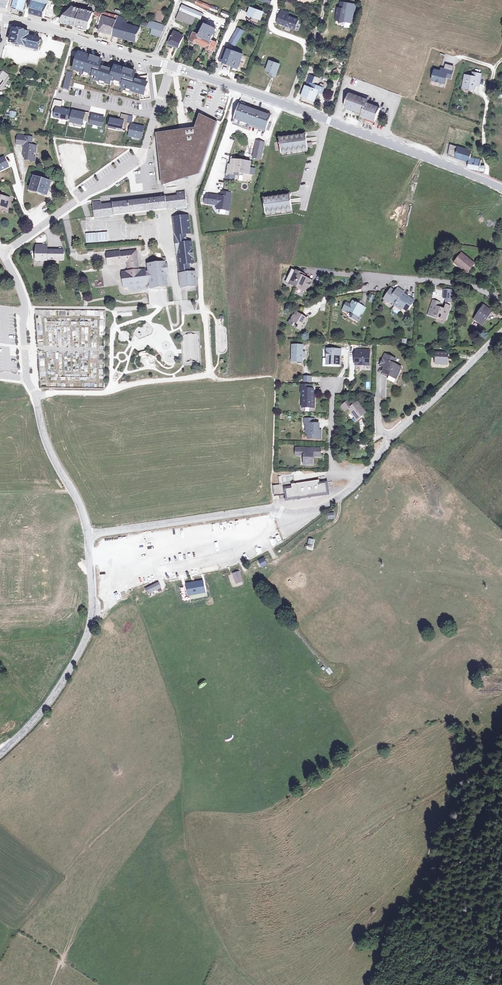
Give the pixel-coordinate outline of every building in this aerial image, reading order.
[(11,8),(17,10),(23,11),(26,0),(14,0),(11,8)] [(29,13),(37,15),(44,17),(50,1),(47,0),(33,0),(29,13)] [(192,1),(217,13),(219,9),(199,0),(192,0),(192,1)] [(73,8),(62,21),(62,22),(89,29),(96,7),(88,3),(87,8),(89,10),(89,11),(89,12),(73,8)] [(204,13),(183,4),(180,11),(198,18),(202,20),(204,13)] [(103,18),(105,12),(97,8),(95,14),(100,17),(103,18)] [(251,9),(249,15),(257,18),(260,13),(251,9)] [(288,15),(289,12),(281,9),(276,23),(295,30),(299,19),(288,15)] [(347,11),(338,9),(335,20),(338,21),(340,23),(342,22),(345,22),(347,11)] [(194,26),(197,19),(198,18),(180,11),(176,20),(184,23),(184,22),(194,26)] [(113,35),(118,16),(105,12),(103,18),(101,25),(99,31),(106,33),(113,35)] [(257,18),(249,15),(248,17),(259,21),(261,13),(260,13),(257,18)] [(113,35),(137,42),(141,28),(137,27),(138,24),(134,23),(133,26),(127,24),(128,19),(118,16),(113,35)] [(163,32),(165,26),(150,22),(150,24),(149,28),(152,29),(155,30),(163,32)] [(206,24),(201,36),(194,33),(191,41),(198,44),(199,46),(205,49),(206,47),(210,49),(209,52),(213,54),(217,43),(212,40),(217,29),(206,24)] [(243,31),(237,28),(229,42),(235,46),(243,31)] [(29,34),(14,30),(10,43),(16,44),(16,45),(20,47),(21,46),(39,50),(41,41),(29,37),(29,34)] [(174,31),(169,44),(179,48),(183,37),(179,35),(180,34),(174,31)] [(243,55),(224,48),(219,61),(225,63),(233,66),(233,67),(238,69),(243,55)] [(100,67),(102,60),(79,53),(74,71),(93,76),(92,79),(110,85),(111,81),(124,84),(122,89),(140,94),(140,100),(151,99),(148,76),(138,78),(138,80),(134,79),(135,73),(125,69),(115,67),(114,71),(100,67)] [(278,65),(269,62),(266,70),(270,72),(270,74),(274,75),(278,65)] [(445,73),(436,71),(434,82),(446,85),(448,78),(452,79),(455,68),(447,66),(445,73)] [(8,79),(10,77),(4,71),(0,76),(0,89),(8,79)] [(72,73),(67,72),(63,89),(68,91),(72,73)] [(319,89),(318,92),(323,94),(325,87),(318,84),(320,79),(309,75),(306,84),(319,89)] [(474,78),(467,76),(466,81),(467,81),(465,89),(475,91),(476,86),(480,87),(482,79),(474,78)] [(306,84),(300,99),(314,104),(318,92),(319,89),(306,84)] [(367,114),(366,116),(366,117),(379,122),(384,110),(370,105),(372,100),(367,98),(366,101),(354,96),(350,107),(367,114)] [(59,101),(54,101),(52,110),(56,111),(55,118),(67,120),(69,111),(61,109),(57,108),(59,101)] [(245,106),(239,104),(234,118),(239,120),(238,121),(239,122),(238,127),(248,130),(249,125),(250,125),(250,124),(259,127),(258,128),(261,129),(262,128),(268,130),(270,125),(268,124),(271,116),(254,110),(254,108),(245,105),(245,106)] [(349,109),(366,116),(367,114),(350,107),(349,109)] [(85,114),(73,111),(71,122),(83,125),(83,121),(88,122),(89,115),(89,113),(85,112),(85,114)] [(103,127),(104,118),(89,115),(88,122),(87,123),(103,127)] [(216,124),(200,119),(192,143),(180,139),(179,133),(160,135),(160,142),(158,142),(163,184),(171,183),(171,180),(184,178),(184,171),(197,170),(200,171),(216,124)] [(132,124),(127,123),(126,131),(130,132),(129,136),(142,139),(144,128),(136,126),(137,125),(132,124)] [(17,143),(24,144),(27,144),(27,146),(24,148),(24,156),(26,156),(25,160),(32,160),(33,157),(34,157),(34,152),(36,152),(37,145),(30,145),(31,141),(32,141),(32,137),(26,136),(26,135),(18,135),(17,143)] [(280,151),(281,157),(307,153),(307,149),(311,148),(310,143),(306,144),(304,135),(279,139),(279,143),(274,143),(275,151),(280,151)] [(261,159),(264,145),(265,143),(257,141),(256,143),(253,157),(258,158),(261,159)] [(463,160),(465,149),(451,145),(448,156),(463,160)] [(468,168),(474,170),(476,159),(470,157),(472,151),(465,149),(463,160),(469,162),(468,168)] [(239,173),(251,175),(254,175),(255,169),(253,169),(249,169),(250,163),(243,162),(244,160),(234,159),(233,166),(230,166),(229,174),(227,174),(227,179),(234,180),(234,175),(239,176),(239,173)] [(52,182),(35,178),(32,189),(30,189),(30,191),(31,193),(39,195),(39,193),(48,195),(49,191),(51,191),(52,187),(50,187),(52,182)] [(187,206),(184,191),(176,192),(176,196),(101,205),(101,202),(92,203),(94,216),(94,218),(173,208),(173,211),(180,210),(187,209),(186,207),(187,206)] [(221,198),(210,197),(209,205),(217,206),(217,209),(228,211),(230,195),(222,194),(221,198)] [(289,195),(263,199),(266,217),(292,213),(289,195)] [(190,233),(189,226),(188,216),(181,217),(173,218),(175,235),(177,239),(185,238),(185,234),(186,234),(190,233)] [(59,222),(15,252),(35,305),(76,305),(59,222)] [(185,238),(177,239),(179,244),(177,253),(180,274),(181,287),(196,285),(196,284),(195,273),(190,273),(189,264),(194,263),(191,243),(186,243),(185,238)] [(145,271),(139,272),(136,255),(124,257),(124,254),(119,254),(119,253),(106,255),(108,268),(122,266),(121,265),(128,264),(129,273),(122,274),(124,290),(129,289),(130,292),(143,290),(142,287),(147,286),(146,274),(145,271)] [(462,268),(461,269),(467,273),(474,264),(461,254),(455,262),(462,268)] [(152,289),(156,289),(168,287),(164,264),(156,265),(151,266),(149,266),(150,273),(146,274),(147,286),(151,285),(152,289)] [(286,282),(294,286),(299,289),(300,287),(303,289),(302,290),(307,293),(312,283),(304,278),(305,276),(292,270),(286,282)] [(95,287),(103,287),(103,279),(94,280),(95,287)] [(394,294),(390,290),(384,299),(389,302),(390,300),(396,304),(403,294),(403,293),(398,289),(396,292),(394,294)] [(451,290),(443,290),(443,298),(445,298),(445,302),(450,302),(451,290)] [(409,298),(403,294),(396,304),(395,305),(401,309),(402,307),(407,310),(413,302),(408,298),(409,298)] [(346,303),(342,311),(347,313),(348,310),(352,312),(350,317),(358,321),(361,316),(358,314),(360,312),(362,313),(365,307),(359,304),(360,303),(359,300),(356,301),(355,303),(352,301),(350,305),(346,303)] [(436,307),(438,303),(432,301),(428,314),(442,319),(444,314),(446,315),(449,306),(446,305),(444,309),(438,307),(436,307)] [(482,307),(474,319),(477,321),(476,322),(481,326),(488,315),(487,315),(489,312),(482,307)] [(307,320),(296,313),(294,316),(293,316),(288,324),(293,327),(295,324),(299,326),(297,329),(302,332),(307,320)] [(303,346),(292,346),(292,362),(297,362),(298,362),(298,361),(302,361),(302,358),(304,358),(305,353),(302,353),(303,346)] [(341,351),(327,350),(327,365),(339,365),(339,360),(340,360),(341,351)] [(370,350),(360,350),(360,354),(357,354),(356,355),(355,362),(359,363),(359,365),(369,365),(370,350)] [(448,354),(436,353),(435,364),(448,365),(448,354)] [(382,372),(394,377),(396,379),(399,374),(401,367),(393,363),(395,359),(385,355),(380,365),(384,367),(382,372)] [(309,385),(301,384),(301,406),(315,407),(315,396),(313,396),(313,388),(309,388),(309,385)] [(341,406),(345,411),(349,409),(358,420),(366,413),(358,402),(357,402),(356,400),(353,403),(350,399),(341,406)] [(319,433),(319,424),(309,424),(309,419),(305,419),(305,424),(307,424),(307,434),(308,434),(308,439),(321,439),(321,433),(319,433)] [(313,449),(299,449),(299,455),(305,456),(305,465),(313,465),(313,456),(321,456),(321,450),(313,449)] [(329,494),(328,490),(326,483),(320,484),(320,481),(292,485),(293,488),(287,489),(288,496),(289,500),(329,494)] [(273,495),(283,493),(282,484),(272,485),(273,495)] [(262,568),(267,564),(264,558),(258,561),(262,568)] [(243,582),(239,571),(232,573),(236,584),(243,582)] [(205,592),(203,580),(185,583),(188,596),(205,592)] [(158,583),(146,589),(148,594),(160,588),(158,583)]
